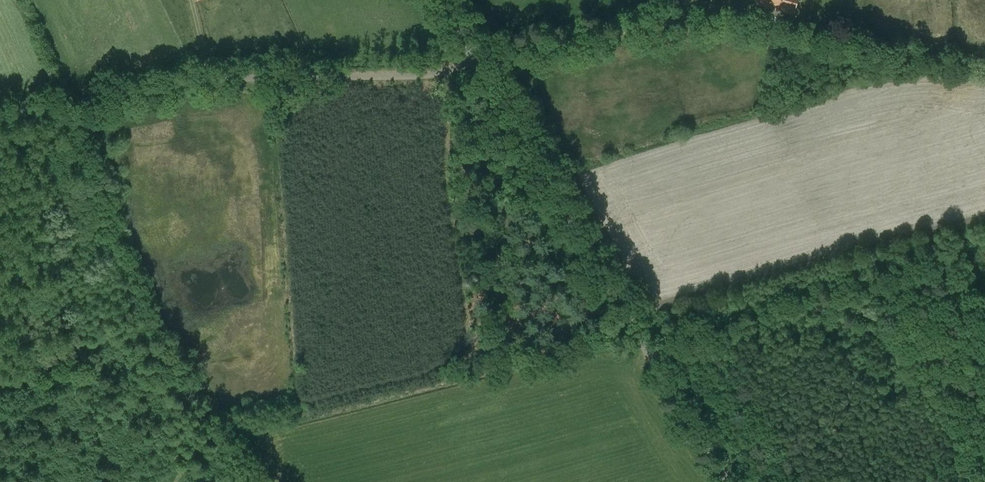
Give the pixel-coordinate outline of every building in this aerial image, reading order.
[(757,4),(794,14),(798,0),(758,0),(757,4)] [(292,92),(283,93),(284,107),(293,106),(292,92)]
